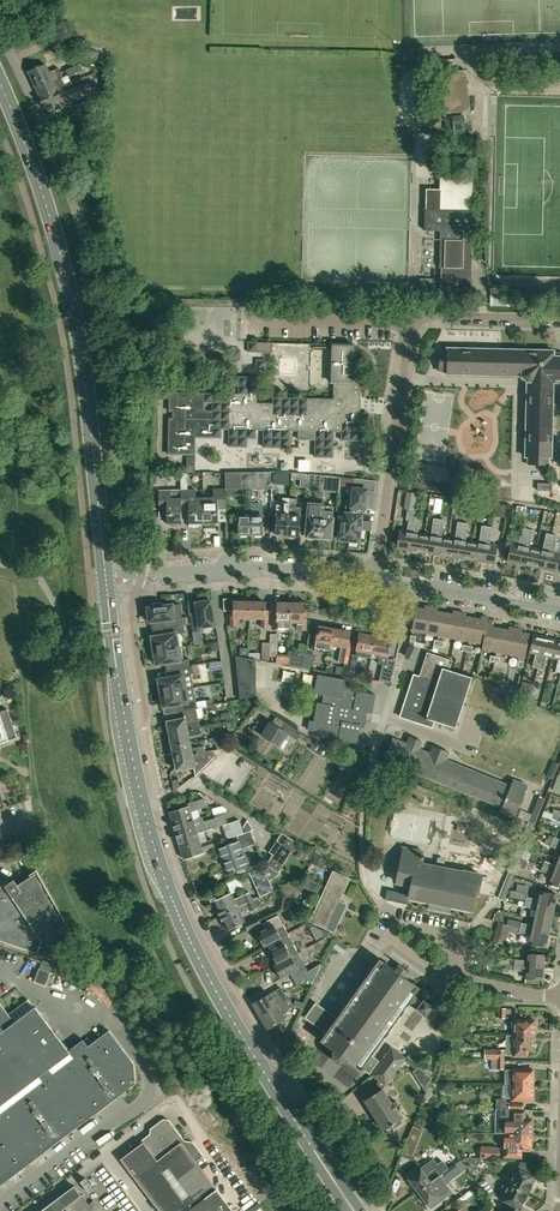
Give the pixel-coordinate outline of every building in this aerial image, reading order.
[(99,53),(87,50),(85,57),(97,60),(99,53)] [(34,83),(60,72),(58,68),(49,72),(46,64),(28,71),(34,83)] [(77,66),(66,71),(69,78),(84,70),(77,66)] [(439,114),(470,110),(466,70),(435,73),(439,114)] [(64,84),(61,77),(62,77),(60,72),(34,83),(39,95),(57,88),(56,88),(64,84)] [(62,103),(79,96),(84,95),(81,86),(76,88),(76,87),(59,93),(57,88),(39,95),(44,108),(61,101),(62,103)] [(98,96),(75,105),(78,112),(101,103),(98,96)] [(454,136),(466,134),(464,116),(452,117),(454,136)] [(463,240),(440,239),(439,267),(441,267),(441,295),(472,296),(472,281),(468,281),(468,272),(472,272),(473,240),(471,231),(471,209),(472,177),(441,177),(441,189),(426,188),(426,208),(425,208),(425,230),(431,230),(463,231),(463,240)] [(257,351),(258,342),(248,342),(248,351),(257,351)] [(258,342),(257,351),(272,352),(272,342),(258,342)] [(352,361),(353,344),(332,344),(331,381),(334,382),(334,398),(273,397),(273,406),(256,405),(257,376),(230,376),(230,385),(239,386),(238,394),(205,393),(205,392),(188,392),(188,389),(170,388),(169,410),(173,410),(172,417),(169,417),(167,453),(194,454),(195,436),(212,437),(221,437),(221,428),(229,429),(229,446),(247,446),(247,438),(255,438),(256,429),(263,429),(263,447),(290,447),(290,430),(298,430),(298,439),(315,439),(315,456),(333,457),(333,431),(341,431),(341,440),(368,440),(368,413),(357,413),(357,401),(356,401),(356,397),(360,397),(361,361),(352,361)] [(554,356),(554,350),(447,348),(447,351),(439,350),(439,371),(447,371),(447,374),(522,375),(527,381),(526,457),(528,457),(528,464),(548,465),(549,457),(551,457),(553,382),(559,382),(559,356),(554,356)] [(231,350),(231,359),(240,360),(240,350),(231,350)] [(195,472),(195,456),(187,456),(187,471),(195,472)] [(272,488),(271,471),(249,472),(249,488),(272,488)] [(249,472),(225,472),(226,489),(249,488),(249,472)] [(307,487),(309,474),(301,473),(300,487),(307,487)] [(309,474),(307,487),(314,488),(315,482),(323,483),(324,475),(309,474)] [(331,488),(340,488),(340,485),(341,476),(332,476),(331,488)] [(354,487),(355,478),(341,476),(340,485),(354,487)] [(374,509),(376,480),(366,479),(355,478),(354,487),(353,504),(349,540),(359,541),(362,507),(374,509)] [(203,498),(196,498),(196,489),(181,490),(181,498),(181,510),(182,510),(189,510),(189,526),(199,526),(199,523),(204,523),(203,498)] [(226,509),(226,489),(213,489),(213,497),(203,498),(204,523),(218,523),(218,509),(226,509)] [(181,498),(181,490),(159,490),(159,509),(167,509),(167,523),(182,523),(182,510),(181,510),(181,498)] [(415,491),(405,490),(404,506),(413,507),(415,491)] [(287,537),(289,498),(283,497),(282,514),(276,514),(275,534),(279,534),(279,536),(287,537)] [(289,498),(287,537),(295,537),(296,535),(299,535),(301,506),(296,506),(296,498),(289,498)] [(250,503),(251,512),(251,534),(255,533),(255,535),(261,535),(261,533),(263,533),(263,515),(263,505),(259,503),(250,503)] [(353,504),(347,503),(346,518),(341,517),(338,539),(349,540),(353,504)] [(319,538),(320,517),(321,505),(309,504),(306,536),(311,536),(310,538),(319,538)] [(505,505),(497,504),(495,514),(504,516),(505,505)] [(334,506),(328,506),(321,505),(320,517),(319,538),(327,539),(327,538),(331,538),(334,506)] [(525,516),(527,507),(517,505),(515,514),(525,516)] [(410,550),(415,515),(414,515),(415,511),(406,510),(404,520),(408,521),(407,531),(400,530),(397,548),(410,550)] [(247,534),(251,534),(251,512),(241,512),(241,515),(238,515),(239,534),(240,534),(240,535),(247,535),(247,534)] [(418,533),(420,521),(420,516),(415,515),(410,550),(422,552),(424,534),(418,533)] [(434,554),(439,519),(433,518),(431,535),(424,534),(422,552),(434,554)] [(442,537),(444,525),(444,520),(439,519),(434,554),(446,556),(448,538),(442,537)] [(458,557),(463,523),(457,522),(455,539),(448,538),(446,556),(458,557)] [(466,540),(468,529),(468,524),(463,523),(458,557),(470,559),(472,541),(466,540)] [(482,561),(487,526),(481,526),(479,542),(472,541),(470,559),(482,561)] [(490,544),(492,532),(492,527),(487,526),(482,561),(494,563),(497,545),(490,544)] [(520,563),(527,529),(522,528),(518,544),(511,543),(508,561),(520,563)] [(529,547),(532,535),(533,530),(527,529),(520,563),(532,566),(536,548),(529,547)] [(544,569),(551,534),(546,533),(542,550),(536,548),(532,566),(544,569)] [(553,552),(555,540),(557,535),(551,534),(544,569),(556,571),(559,553),(553,552)] [(201,631),(201,627),(214,625),(210,600),(209,601),(209,598),(200,599),(200,602),(196,603),(198,616),(191,617),(193,632),(201,631)] [(242,602),(236,601),(236,598),(224,598),(224,610),(231,610),(231,626),(236,626),(237,617),(249,617),(250,602),(248,602),(248,598),(242,598),(242,602)] [(290,603),(290,621),(298,621),(297,629),(306,629),(306,618),(303,618),(304,603),(301,603),(301,601),(293,600),(293,603),(290,603)] [(164,627),(184,625),(183,617),(174,618),(172,604),(162,605),(162,601),(151,603),(151,607),(148,607),(148,609),(145,609),(146,618),(149,618),(149,622),(163,620),(164,627)] [(250,602),(249,617),(262,617),(262,626),(268,627),(268,610),(266,610),(266,602),(250,602)] [(290,621),(290,603),(278,602),(277,610),(274,610),(274,627),(290,628),(290,623),(290,621)] [(426,633),(431,606),(426,605),(425,608),(416,607),(412,630),(426,633)] [(440,635),(445,612),(436,610),(437,607),(431,606),(426,633),(440,635)] [(454,638),(459,612),(454,611),(453,614),(445,612),(440,635),(454,638)] [(469,640),(473,617),(464,616),(465,613),(459,612),(454,638),(469,640)] [(483,643),(487,622),(488,617),(483,616),(482,619),(473,617),(469,640),(483,643)] [(496,651),(501,628),(492,626),(492,623),(487,622),(483,643),(482,649),(496,651)] [(151,651),(178,647),(176,633),(185,632),(184,625),(164,627),(165,635),(152,637),(152,641),(150,641),(151,651)] [(330,652),(332,644),(335,629),(319,626),(318,633),(315,633),(312,649),(318,650),(330,652)] [(511,654),(516,628),(510,626),(509,630),(501,628),(496,651),(511,654)] [(520,632),(521,628),(516,628),(511,654),(525,657),(529,633),(520,632)] [(335,629),(332,644),(341,646),(338,661),(347,663),(351,639),(349,639),(350,631),(335,629)] [(371,658),(372,652),(375,635),(360,633),(356,655),(352,654),(351,663),(357,664),(358,656),(371,658)] [(538,667),(545,637),(534,634),(529,652),(536,653),(533,666),(538,667)] [(395,660),(388,658),(391,638),(375,635),(372,652),(380,654),(379,663),(383,664),(380,681),(390,683),(395,660)] [(552,657),(557,640),(545,637),(538,667),(544,668),(546,656),(552,657)] [(213,643),(210,643),(210,644),(211,651),(216,650),(219,650),(218,646),(217,642),(213,643)] [(410,646),(405,656),(413,659),(418,649),(410,646)] [(170,670),(193,666),(193,665),(190,666),(189,658),(180,660),(178,647),(151,651),(153,661),(155,661),(156,665),(169,663),(170,670)] [(411,691),(402,717),(432,727),(434,720),(455,727),(471,677),(449,670),(453,660),(427,652),(419,676),(413,674),(408,690),(411,691)] [(303,668),(306,654),(300,653),(299,656),(289,654),(288,665),(303,668)] [(306,654),(303,668),(313,670),(316,656),(306,654)] [(256,666),(256,659),(248,658),(235,655),(236,667),(256,666)] [(194,687),(191,674),(194,673),(193,666),(170,670),(171,677),(158,679),(159,683),(156,684),(158,693),(185,689),(194,687)] [(314,721),(312,730),(317,731),(316,735),(339,739),(357,743),(360,724),(361,720),(357,719),(358,710),(367,712),(372,713),(375,694),(366,693),(367,688),(344,684),(345,679),(318,674),(314,692),(328,695),(326,704),(317,702),(314,719),(314,721)] [(534,685),(523,682),(520,694),(531,697),(534,685)] [(185,689),(158,693),(160,703),(162,703),(163,707),(176,705),(177,712),(197,708),(196,701),(194,687),(185,689)] [(240,699),(256,696),(256,689),(239,689),(240,699)] [(206,700),(196,701),(197,708),(207,707),(206,700)] [(17,737),(8,709),(0,711),(0,743),(17,737)] [(230,711),(221,713),(222,722),(232,720),(230,711)] [(170,733),(200,727),(199,721),(186,724),(185,718),(167,721),(168,723),(166,723),(167,729),(169,729),(170,733)] [(285,722),(281,728),(270,721),(261,735),(280,746),(288,734),(297,740),(302,733),(285,722)] [(172,745),(190,742),(188,736),(201,733),(200,727),(170,733),(170,738),(169,738),(170,744),(172,744),(172,745)] [(305,735),(302,739),(313,746),(316,742),(305,735)] [(433,745),(430,753),(419,748),(422,741),(410,736),(407,743),(393,738),(384,759),(503,806),(501,810),(515,816),(527,785),(513,779),(511,785),(446,759),(449,752),(433,745)] [(225,749),(223,737),(211,739),(212,744),(216,745),(217,750),(225,749)] [(205,752),(204,746),(191,748),(190,742),(172,745),(172,747),(171,747),(172,754),(174,753),(174,758),(205,752)] [(321,745),(316,742),(313,746),(311,750),(324,758),(329,750),(321,745)] [(215,756),(215,755),(213,750),(205,752),(174,758),(175,762),(173,762),(175,768),(176,768),(177,770),(194,767),(195,776),(215,756)] [(348,762),(345,767),(345,768),(352,772),(354,769),(355,767),(356,766),(354,766),(348,762)] [(553,762),(547,777),(552,779),(558,764),(553,762)] [(539,797),(529,821),(523,837),(528,839),(534,823),(544,799),(539,797)] [(174,825),(193,820),(191,811),(207,807),(204,799),(188,804),(189,806),(170,811),(174,825)] [(212,808),(214,814),(227,810),(221,805),(212,808)] [(554,808),(552,814),(559,817),(559,810),(554,808)] [(197,833),(207,830),(228,823),(225,816),(203,824),(201,817),(193,820),(174,825),(178,839),(197,833)] [(227,837),(243,832),(241,828),(239,822),(239,820),(233,821),(222,825),(227,837)] [(247,820),(241,828),(243,832),(243,833),(245,832),(249,830),(249,832),(254,830),(247,820)] [(248,863),(242,848),(254,844),(249,832),(249,830),(245,832),(243,833),(235,836),(237,840),(218,848),(227,871),(248,863)] [(266,864),(278,872),(297,842),(282,832),(269,852),(273,854),(266,864)] [(211,847),(214,844),(212,839),(200,843),(197,833),(178,839),(184,859),(203,853),(203,850),(211,847)] [(552,841),(550,846),(559,850),(559,844),(552,841)] [(322,850),(315,845),(312,850),(319,855),(322,850)] [(402,853),(397,882),(411,885),(409,897),(429,901),(428,908),(450,913),(451,906),(472,910),(475,893),(478,894),(482,875),(463,871),(462,871),(443,868),(444,861),(438,859),(436,866),(422,863),(423,859),(424,859),(425,855),(422,855),(423,850),(404,847),(403,853),(402,853)] [(308,852),(301,848),(295,856),(302,861),(308,852)] [(326,861),(316,855),(312,861),(322,867),(326,861)] [(559,858),(556,866),(551,864),(545,861),(543,866),(559,873),(559,858)] [(280,873),(278,872),(266,864),(263,866),(269,879),(280,873)] [(274,890),(269,879),(263,866),(249,872),(261,896),(274,890)] [(543,866),(541,871),(548,873),(552,875),(549,883),(559,887),(559,873),(543,866)] [(321,926),(334,932),(347,904),(340,900),(350,878),(333,870),(310,921),(314,923),(321,926)] [(65,963),(73,938),(73,937),(71,937),(36,874),(35,873),(18,885),(14,880),(0,889),(0,940),(65,963)] [(504,884),(499,898),(504,900),(510,886),(513,878),(507,876),(504,884)] [(302,888),(292,882),(280,887),(285,896),(302,888)] [(534,898),(528,897),(528,895),(510,890),(508,898),(526,901),(554,907),(557,894),(540,891),(539,899),(534,898)] [(220,915),(253,900),(250,893),(234,900),(231,893),(228,894),(227,893),(224,894),(223,896),(213,901),(217,909),(220,915)] [(260,900),(257,899),(257,898),(253,900),(220,915),(223,921),(227,929),(237,925),(239,925),(241,924),(242,922),(244,921),(240,912),(249,908),(250,911),(260,906),(261,903),(260,900)] [(552,920),(554,907),(526,901),(525,906),(532,908),(537,909),(535,917),(552,920)] [(280,937),(287,933),(278,915),(263,922),(266,928),(257,933),(264,946),(281,937),(280,937)] [(257,917),(245,923),(248,929),(260,924),(257,917)] [(549,934),(552,920),(535,917),(533,925),(528,924),(521,922),(520,928),(549,934)] [(507,925),(497,922),(492,942),(502,945),(504,935),(507,936),(508,932),(518,934),(520,928),(507,925)] [(321,927),(321,926),(314,923),(308,926),(312,932),(321,927)] [(549,934),(520,928),(519,932),(526,934),(531,935),(529,943),(546,947),(549,934)] [(277,963),(291,956),(298,952),(287,933),(280,937),(281,937),(264,946),(274,941),(277,947),(270,951),(276,963),(277,963)] [(281,978),(290,973),(293,979),(308,971),(298,952),(291,956),(277,963),(276,963),(274,965),(281,978)] [(497,963),(506,964),(544,967),(545,954),(527,953),(527,960),(497,958),(497,963)] [(418,1007),(416,1009),(427,1017),(434,1006),(424,999),(422,1001),(414,995),(420,987),(380,958),(337,1017),(315,1002),(304,1017),(326,1033),(320,1040),(334,1050),(333,1051),(333,1052),(333,1053),(332,1054),(332,1056),(332,1057),(333,1057),(333,1059),(334,1060),(335,1061),(336,1062),(337,1062),(338,1063),(340,1063),(341,1063),(343,1063),(345,1062),(346,1061),(347,1060),(361,1069),(361,1068),(363,1070),(363,1069),(369,1074),(379,1060),(371,1055),(410,1001),(418,1007)] [(308,972),(308,971),(293,979),(297,985),(307,979),(312,984),(321,965),(321,964),(308,972)] [(543,979),(544,967),(506,964),(505,969),(526,971),(525,978),(543,979)] [(39,970),(34,983),(45,987),(50,974),(39,970)] [(260,1016),(288,1000),(281,987),(270,993),(253,1003),(260,1016)] [(281,1011),(287,1008),(293,1004),(290,998),(288,1000),(260,1016),(267,1029),(285,1018),(285,1017),(284,1017),(281,1011)] [(303,1003),(295,1000),(293,1005),(294,1006),(300,1008),(303,1003)] [(15,1022),(0,1003),(0,1186),(135,1083),(134,1063),(109,1030),(88,1046),(83,1039),(68,1051),(35,1007),(15,1022)] [(514,1034),(534,1035),(535,1020),(514,1019),(514,1034)] [(279,1029),(271,1033),(275,1040),(283,1035),(279,1029)] [(514,1034),(507,1034),(506,1053),(513,1053),(513,1055),(526,1056),(526,1050),(534,1050),(534,1035),(514,1034)] [(372,1095),(365,1100),(384,1130),(392,1125),(394,1128),(402,1122),(401,1119),(402,1119),(396,1110),(400,1107),(396,1101),(392,1103),(382,1088),(385,1084),(386,1085),(406,1057),(392,1047),(372,1075),(379,1080),(370,1092),(372,1095)] [(491,1059),(505,1059),(505,1050),(491,1049),(491,1059)] [(410,1052),(406,1058),(424,1070),(428,1064),(410,1052)] [(505,1069),(505,1059),(491,1059),(490,1068),(505,1069)] [(513,1084),(533,1085),(533,1069),(513,1069),(513,1084)] [(533,1085),(513,1084),(512,1099),(532,1100),(533,1085)] [(439,1108),(431,1108),(431,1116),(439,1116),(439,1108)] [(502,1109),(502,1115),(505,1115),(505,1134),(511,1134),(531,1134),(532,1119),(525,1119),(525,1109),(523,1109),(509,1109),(502,1109)] [(121,1159),(160,1210),(234,1210),(216,1188),(196,1162),(204,1156),(193,1142),(184,1140),(168,1119),(163,1118),(157,1123),(157,1128),(144,1138),(146,1140),(121,1159)] [(411,1130),(403,1151),(414,1155),(422,1135),(411,1130)] [(531,1149),(531,1134),(511,1134),(505,1134),(505,1149),(531,1149)] [(499,1147),(481,1147),(480,1157),(481,1158),(498,1158),(499,1147)] [(462,1158),(477,1166),(481,1158),(480,1157),(463,1157),(462,1158)] [(405,1174),(410,1180),(409,1184),(412,1188),(416,1188),(418,1191),(431,1182),(448,1168),(442,1160),(438,1164),(434,1159),(421,1169),(418,1165),(405,1174)] [(460,1161),(456,1164),(461,1172),(466,1168),(460,1161)] [(532,1188),(532,1186),(533,1184),(532,1183),(535,1177),(513,1166),(510,1173),(514,1175),(509,1183),(528,1193),(529,1192),(530,1191),(532,1188)] [(486,1179),(478,1183),(488,1198),(495,1193),(486,1179)] [(430,1208),(443,1198),(431,1182),(418,1191),(420,1194),(419,1197),(423,1201),(426,1202),(430,1208)] [(527,1195),(528,1193),(509,1183),(505,1192),(501,1190),(497,1197),(519,1208),(522,1202),(523,1203),(524,1201),(526,1200),(527,1197),(527,1195)] [(93,1210),(74,1186),(41,1210),(91,1210),(93,1210)] [(458,1197),(453,1201),(456,1205),(462,1201),(462,1202),(472,1194),(469,1190),(459,1198),(458,1197)]
